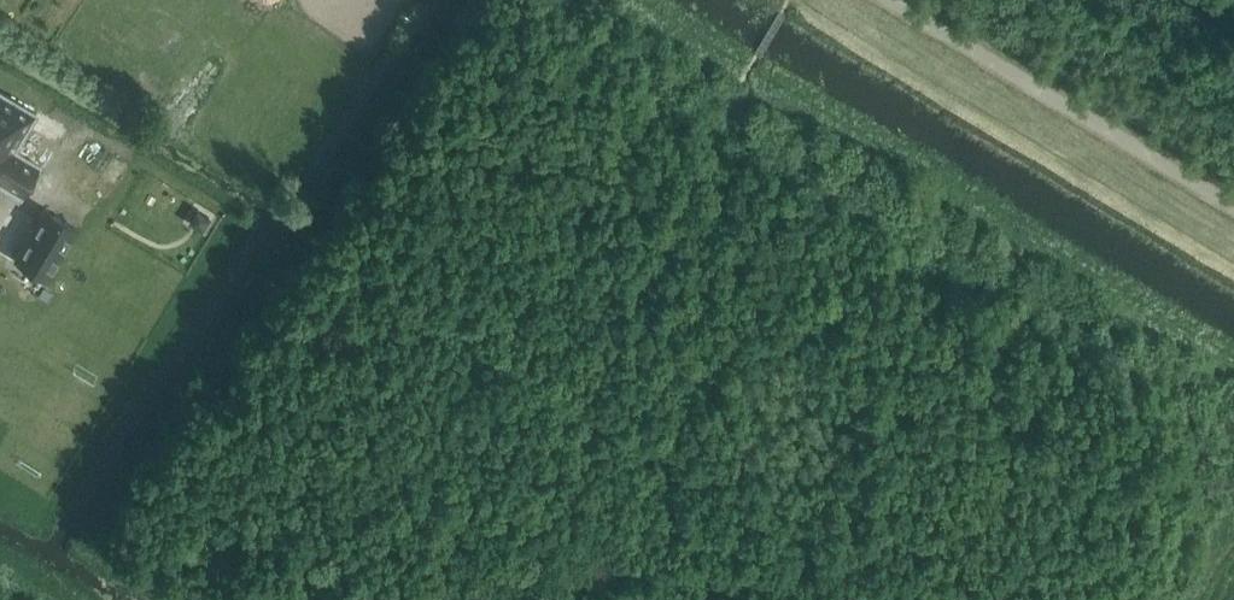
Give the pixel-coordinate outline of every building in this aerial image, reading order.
[(42,165),(18,150),(39,113),(0,89),(0,185),(21,198),(42,165)] [(78,229),(45,209),(15,258),(48,279),(78,229)] [(198,209),(191,222),(203,230),(211,217),(198,209)]
